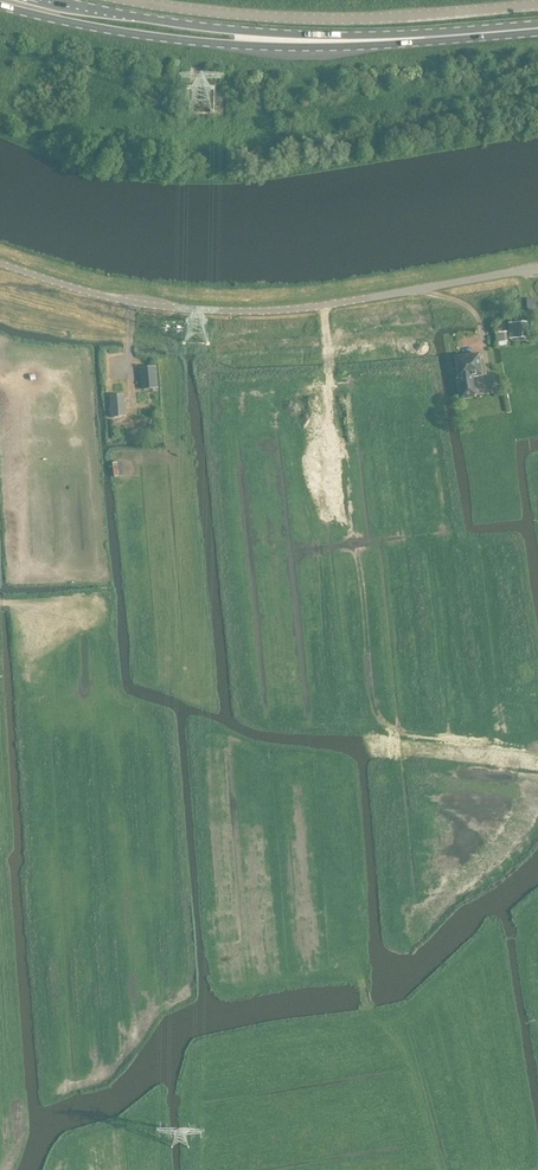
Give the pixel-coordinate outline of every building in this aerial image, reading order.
[(508,323),(509,338),(528,337),(527,322),(508,323)] [(495,333),(496,343),(505,342),(503,332),(495,333)] [(454,357),(458,380),(461,400),(474,397),(471,377),(482,376),(479,353),(454,357)] [(143,368),(144,387),(156,386),(154,367),(143,368)] [(110,396),(111,412),(111,419),(122,418),(122,411),(122,395),(110,396)]
